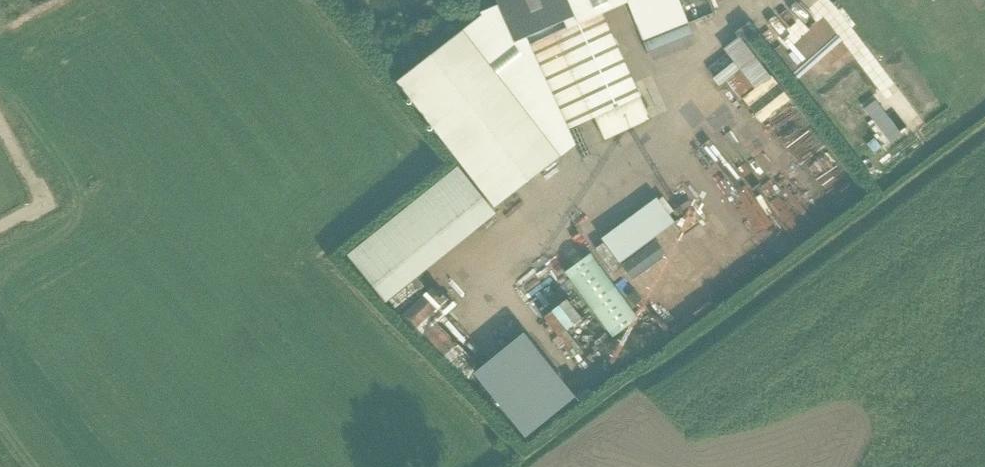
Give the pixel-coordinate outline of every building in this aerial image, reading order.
[(348,13),(368,4),(366,0),(342,0),(348,13)] [(532,35),(574,17),(567,0),(495,0),(514,43),(532,35)] [(643,42),(688,24),(678,0),(626,0),(643,42)] [(638,97),(639,96),(600,12),(522,49),(560,133),(593,118),(604,141),(648,120),(638,97)] [(830,45),(839,39),(825,18),(816,24),(830,45)] [(492,207),(558,156),(460,31),(395,82),(492,207)] [(741,71),(756,90),(771,77),(740,38),(724,50),(741,71)] [(832,53),(811,67),(817,77),(839,63),(832,53)] [(494,214),(456,166),(346,255),(384,303),(494,214)] [(666,200),(602,249),(621,274),(685,225),(666,200)] [(614,283),(606,290),(621,307),(629,301),(614,283)] [(625,311),(633,316),(638,307),(645,311),(656,291),(640,283),(625,311)] [(410,319),(429,338),(461,309),(442,289),(410,319)] [(566,316),(598,356),(621,338),(592,303),(583,311),(579,306),(566,316)] [(498,364),(521,385),(536,369),(512,348),(498,364)]
